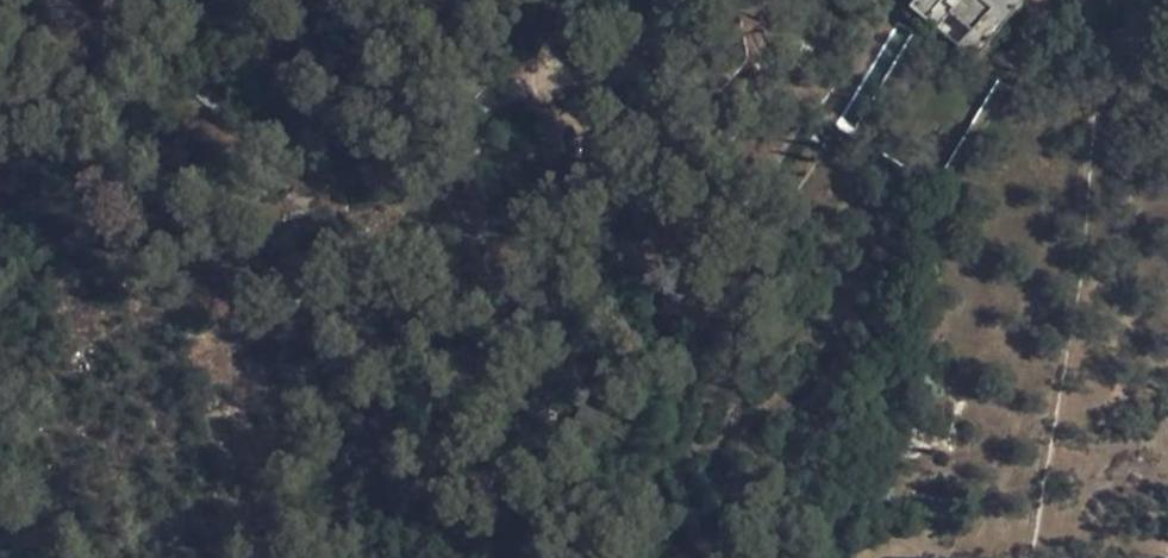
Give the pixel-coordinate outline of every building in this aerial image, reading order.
[(974,62),(1023,2),(1021,0),(909,0),(905,4),(974,62)]
